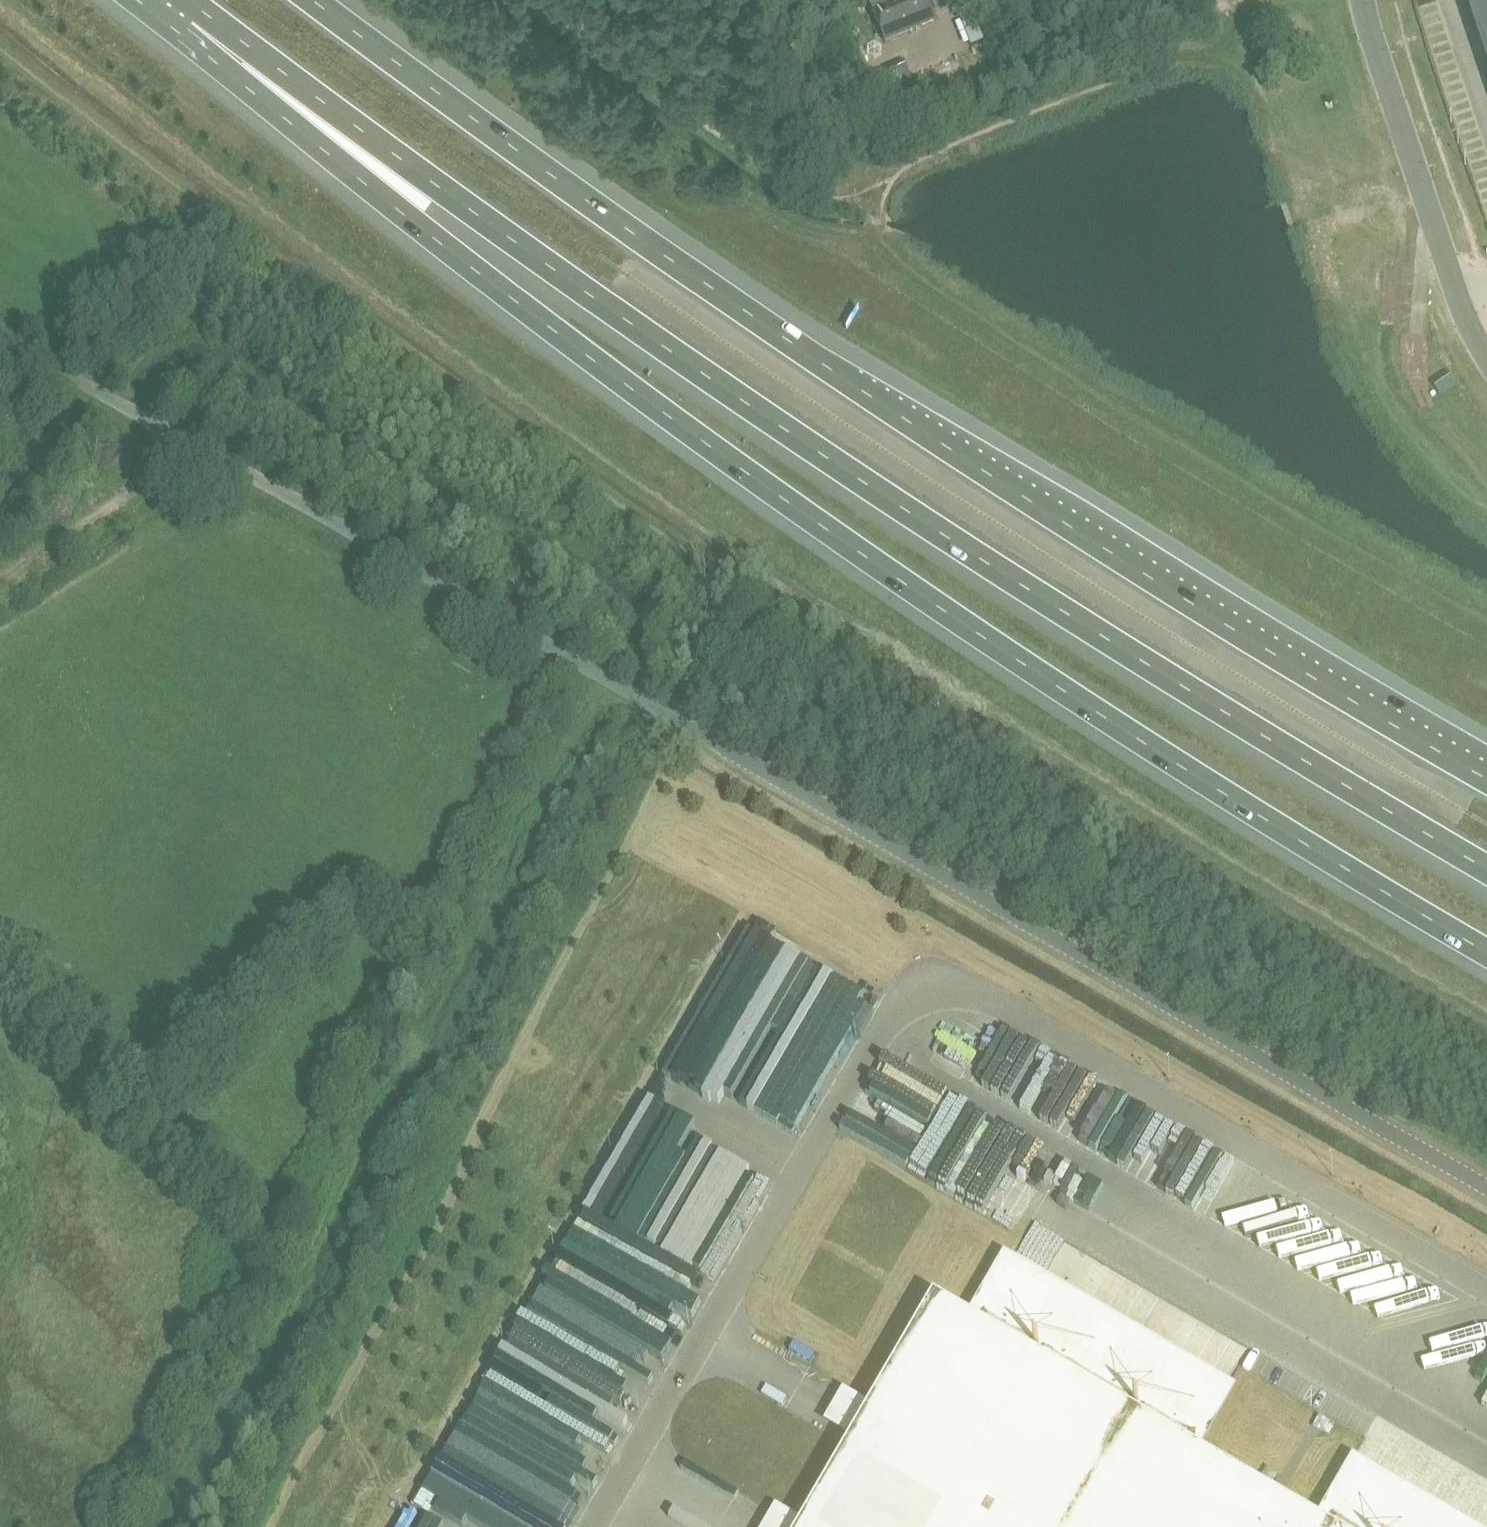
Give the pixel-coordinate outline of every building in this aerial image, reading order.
[(882,41),(935,21),(927,0),(895,0),(896,2),(871,11),(882,41)] [(1475,30),(1479,43),(1486,66),(1486,0),(1465,0),(1475,30)] [(910,76),(904,60),(885,68),(891,84),(910,76)] [(890,85),(884,69),(869,75),(875,90),(890,85)] [(1446,368),(1429,378),(1439,394),(1455,383),(1446,368)] [(1239,1392),(1008,1257),(972,1319),(981,1324),(1193,1447),(1203,1453),(1239,1392)] [(1317,1519),(1280,1498),(1273,1494),(1203,1453),(1193,1447),(981,1324),(972,1319),(934,1297),(874,1400),(872,1405),(851,1441),(848,1446),(804,1522),(801,1526),(1330,1526),(1317,1519)] [(851,1441),(872,1405),(845,1389),(824,1425),(851,1441)] [(1353,1458),(1317,1519),(1330,1526),(1472,1526),(1353,1458)] [(804,1522),(777,1506),(765,1526),(801,1526),(804,1522)]
